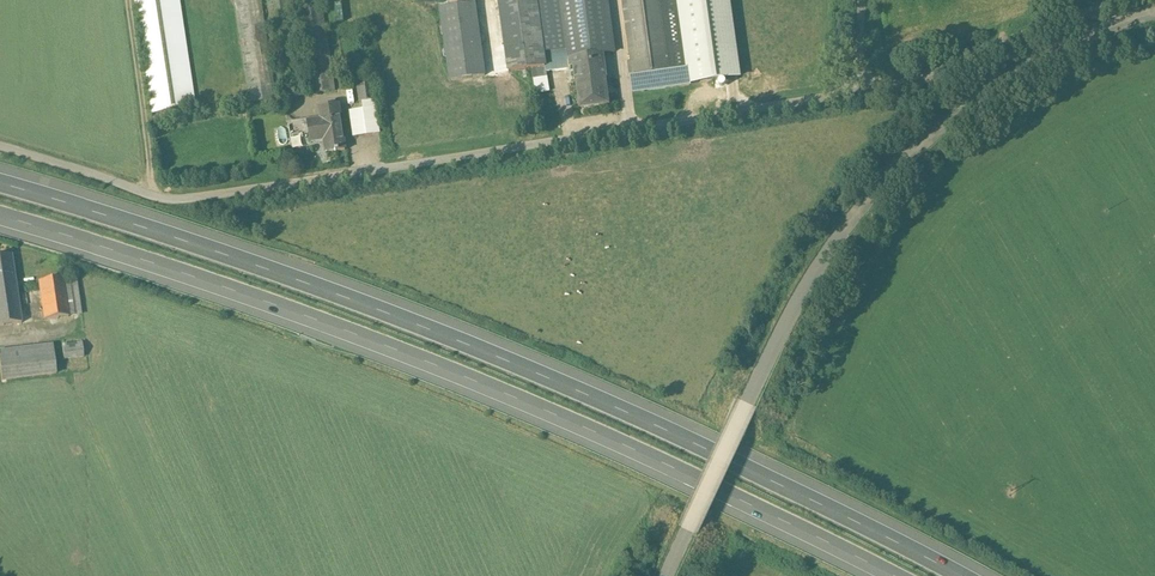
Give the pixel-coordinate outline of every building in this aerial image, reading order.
[(195,105),(180,0),(136,0),(152,111),(195,105)] [(536,0),(504,0),(500,1),(510,69),(546,64),(544,51),(536,0)] [(544,51),(566,48),(559,0),(536,0),(544,51)] [(566,48),(568,58),(573,57),(605,52),(615,51),(607,0),(559,0),(566,48)] [(634,74),(690,65),(680,0),(623,0),(634,74)] [(484,75),(474,4),(440,9),(450,80),(484,75)] [(1080,38),(1098,37),(1097,20),(1079,21),(1080,38)] [(605,52),(573,57),(580,108),(612,103),(605,52)] [(690,65),(634,74),(637,89),(692,81),(690,65)] [(352,136),(378,133),(372,83),(357,85),(360,108),(349,109),(352,136)] [(348,150),(340,106),(321,109),(322,117),(312,119),(315,139),(326,137),(329,153),(348,150)] [(289,120),(290,135),(306,133),(304,119),(289,120)] [(0,257),(0,326),(21,324),(11,255),(0,257)] [(75,277),(63,278),(69,317),(81,315),(75,277)] [(63,278),(39,282),(45,320),(69,317),(63,278)] [(82,342),(62,344),(63,359),(83,357),(82,342)] [(53,346),(31,349),(35,376),(56,374),(53,346)] [(0,352),(0,366),(2,380),(35,376),(31,349),(0,352)]
